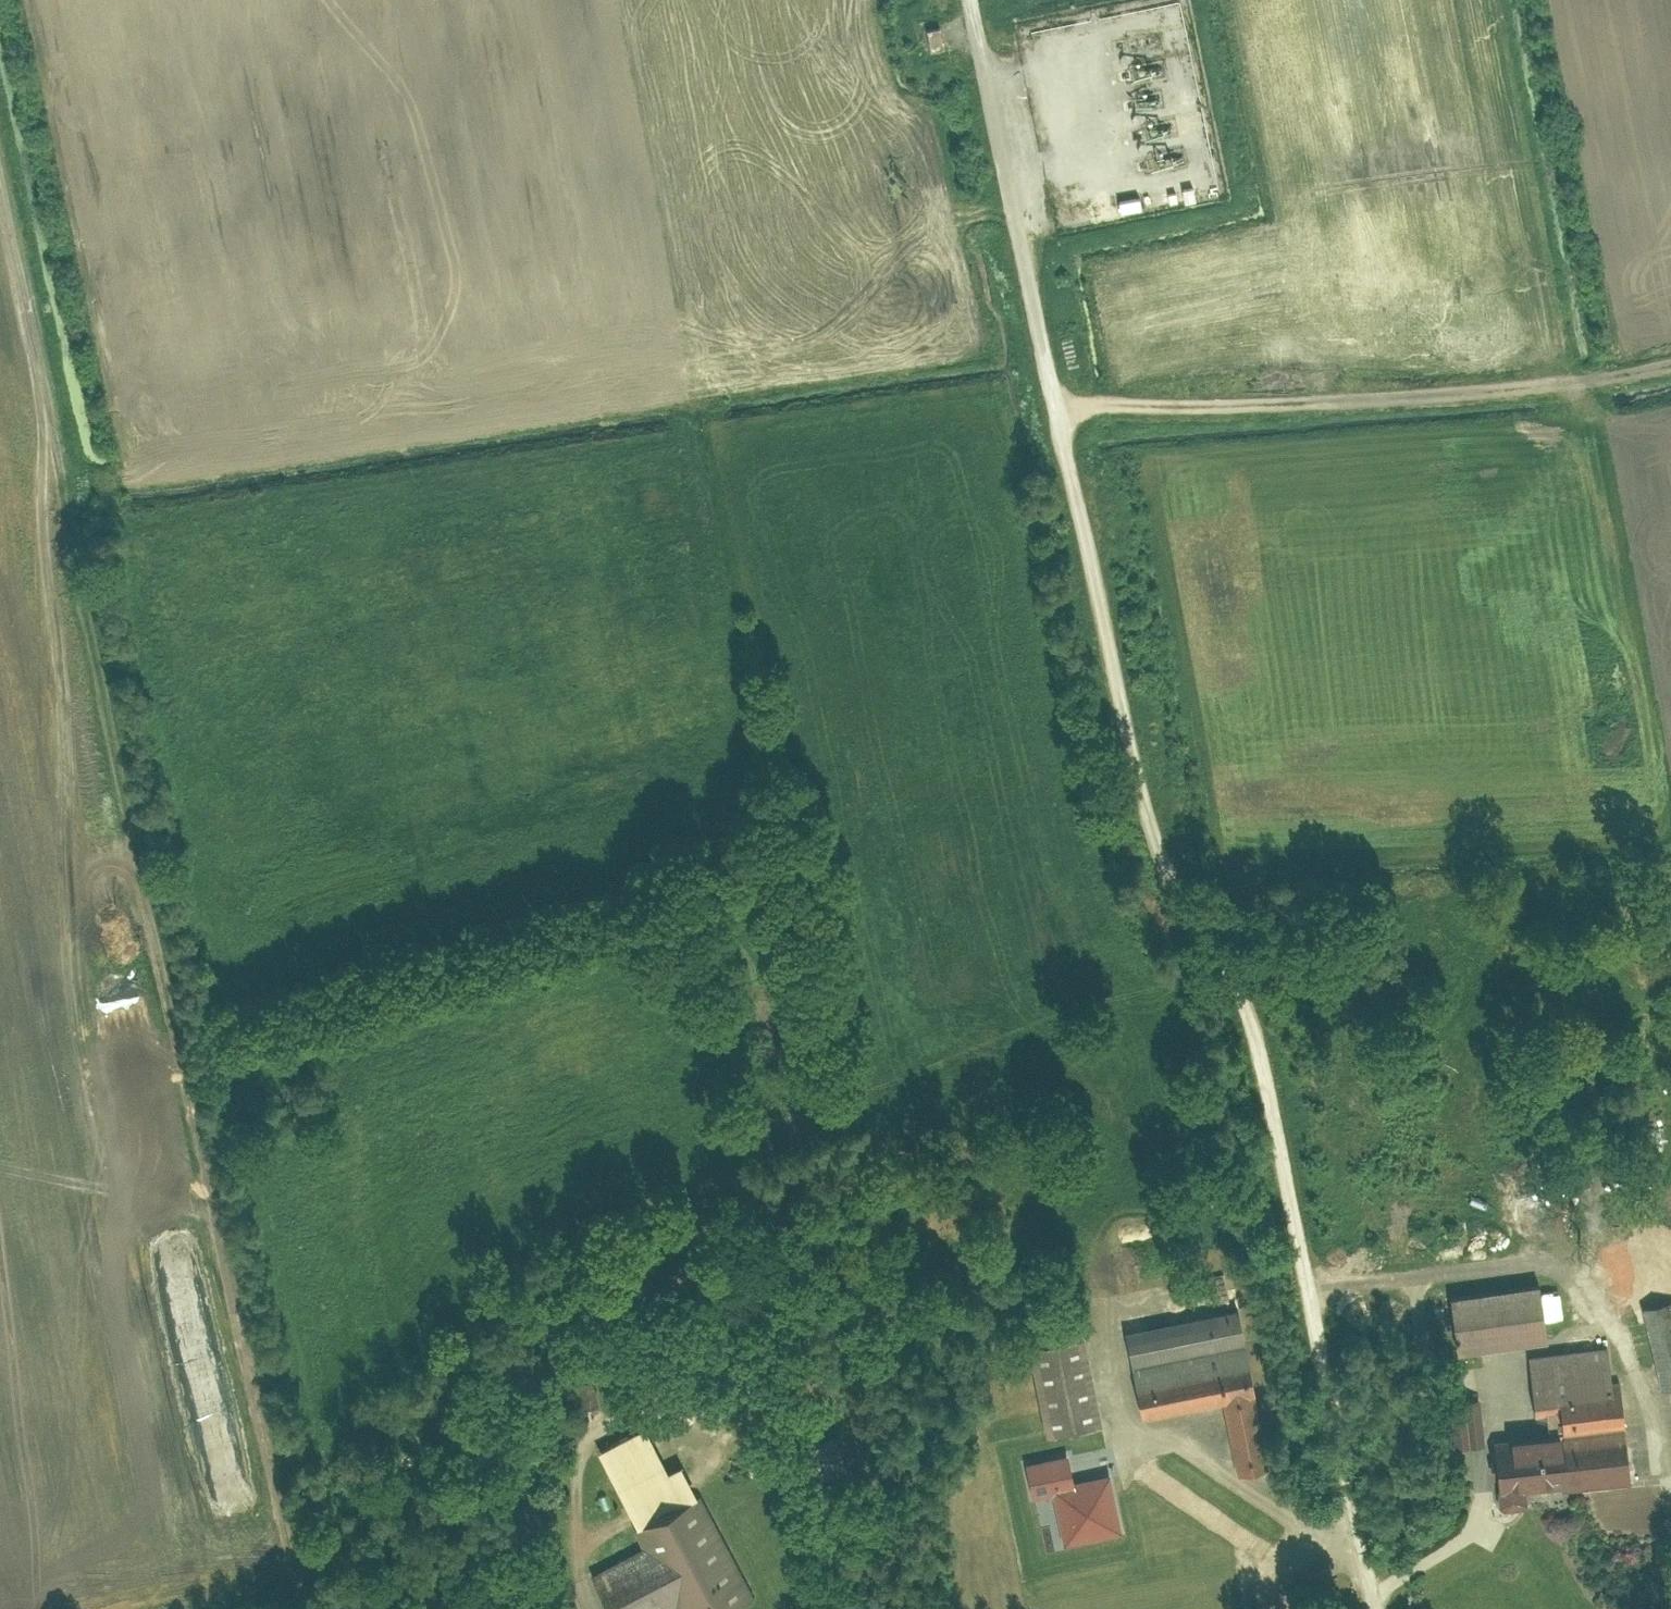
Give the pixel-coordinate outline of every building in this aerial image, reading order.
[(1622,1258),(1658,1397),(1670,1394),(1670,1266),(1666,1246),(1622,1258)] [(1544,1274),(1457,1289),(1467,1347),(1554,1332),(1544,1274)] [(1242,1308),(1123,1332),(1142,1422),(1221,1406),(1236,1477),(1275,1469),(1255,1372),(1242,1308)] [(1080,1340),(1025,1354),(1046,1441),(1102,1427),(1080,1340)] [(1613,1343),(1531,1352),(1538,1415),(1552,1413),(1554,1432),(1498,1438),(1506,1513),(1537,1510),(1535,1493),(1638,1482),(1626,1376),(1617,1377),(1613,1343)] [(1481,1411),(1467,1413),(1471,1443),(1485,1442),(1481,1411)] [(638,1431),(595,1454),(638,1531),(691,1500),(700,1495),(685,1465),(665,1475),(638,1431)] [(1034,1491),(1052,1486),(1073,1482),(1067,1455),(1028,1464),(1034,1491)] [(1073,1482),(1052,1486),(1065,1543),(1120,1530),(1107,1474),(1073,1482)] [(583,1584),(597,1608),(748,1608),(751,1607),(691,1500),(638,1531),(621,1540),(630,1558),(583,1584)]
